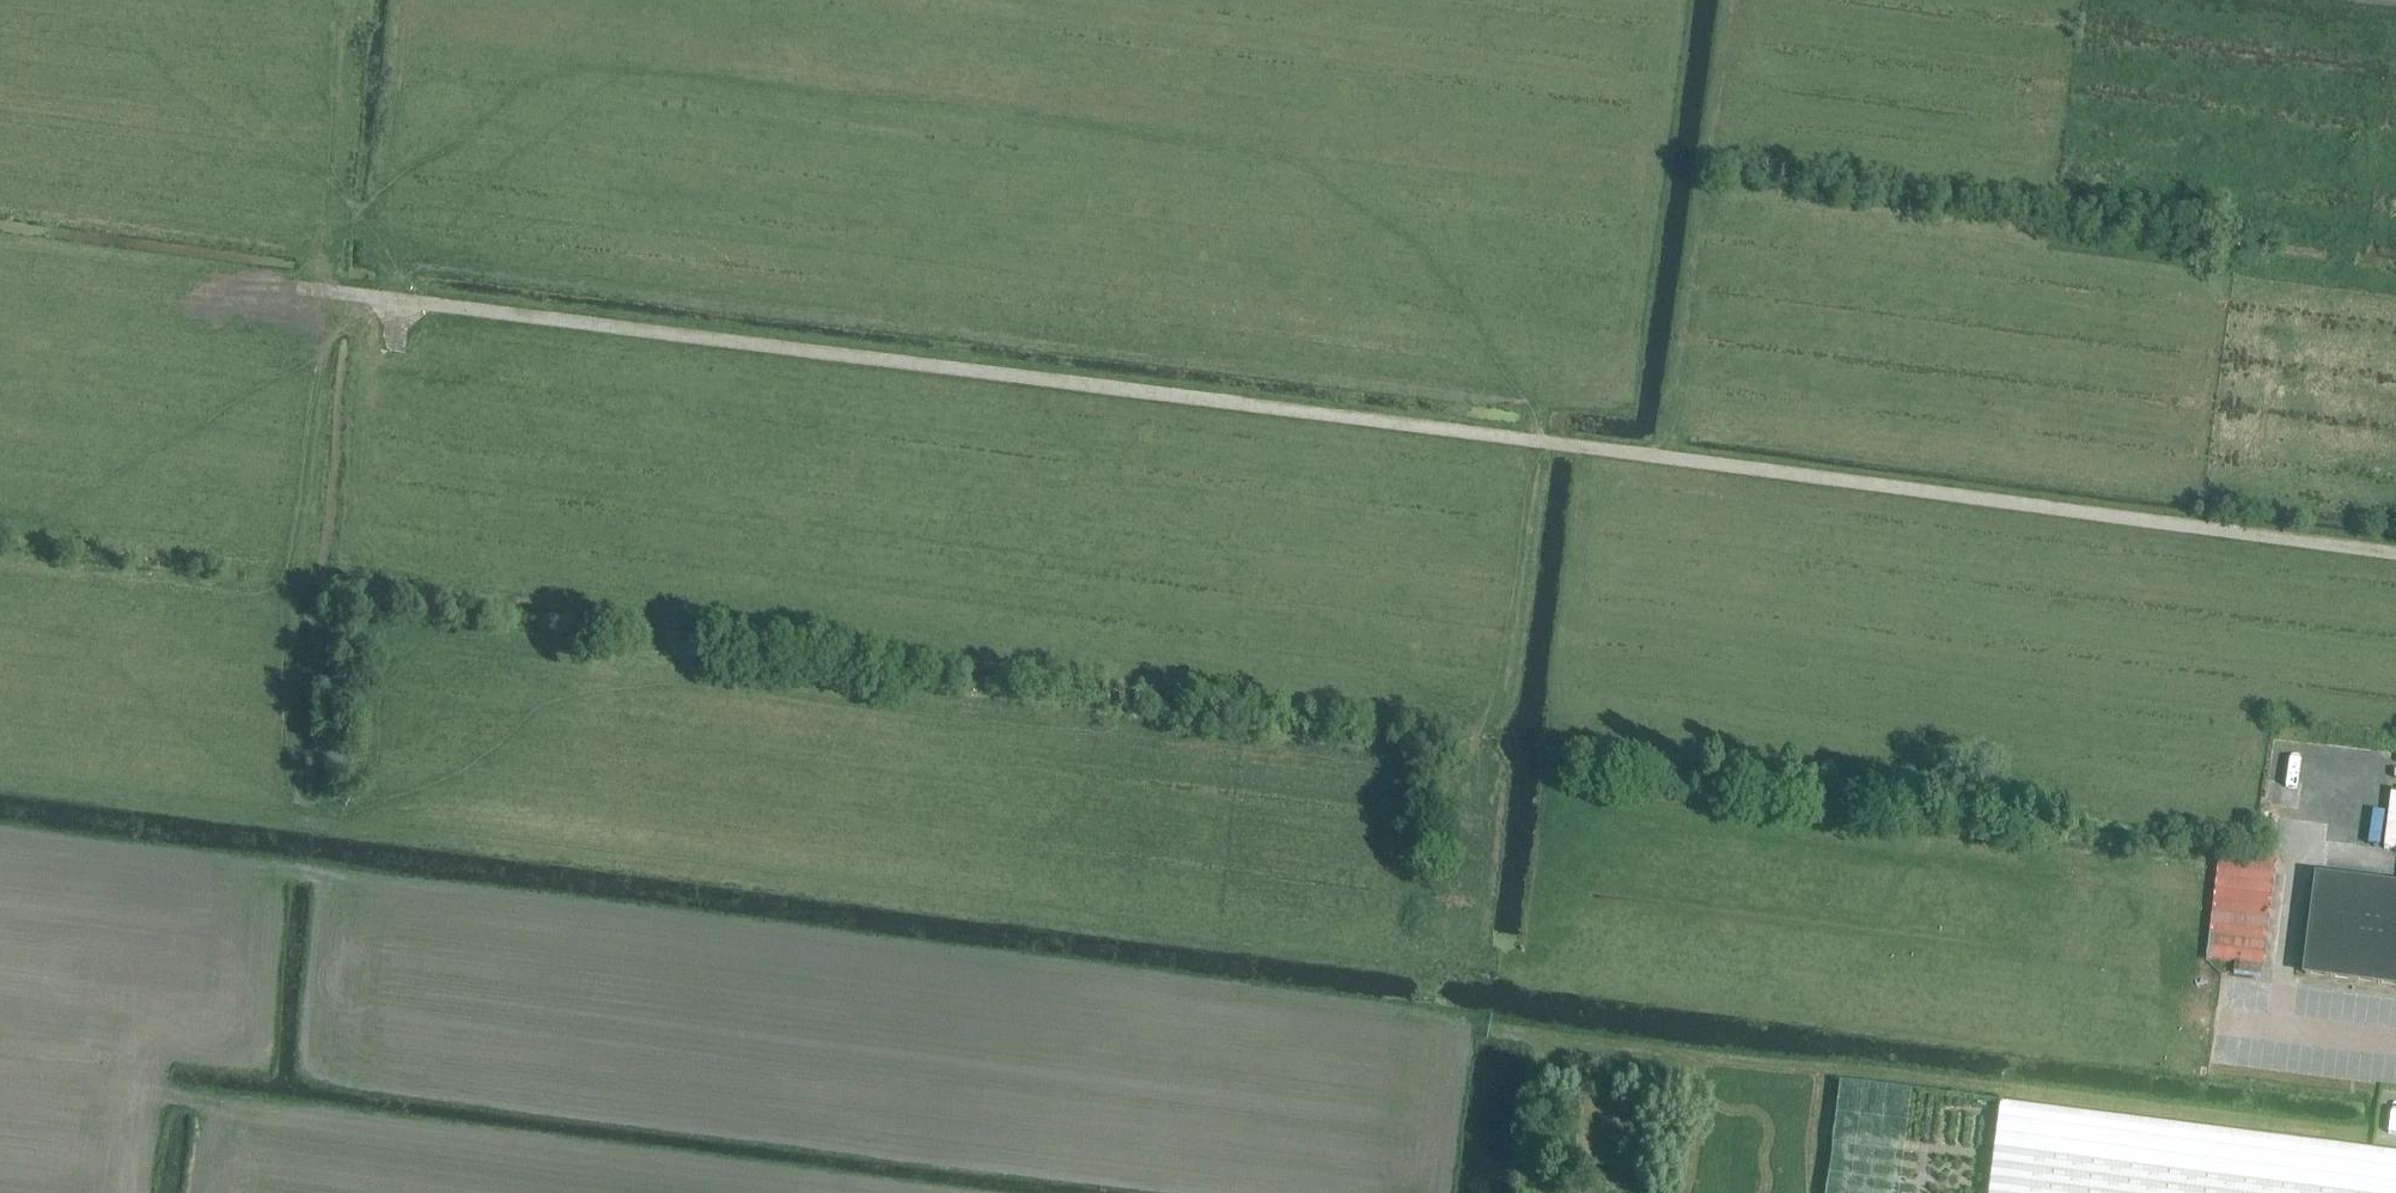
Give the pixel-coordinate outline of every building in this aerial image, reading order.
[(1732,792),(1732,797),(1731,812),(1741,813),(1742,798),(1742,793),(1732,792)] [(1894,811),(1883,811),(1883,816),(1882,830),(1892,831),(1893,817),(1894,811)] [(2046,829),(2036,829),(2036,835),(2035,848),(2045,849),(2046,829)] [(2268,972),(2283,859),(2224,852),(2210,964),(2268,972)] [(2315,876),(2303,977),(2395,988),(2395,886),(2315,876)] [(1993,1192),(2395,1192),(2395,1155),(2374,1152),(2331,1147),(2186,1128),(2070,1114),(2005,1104),(1993,1192)]
